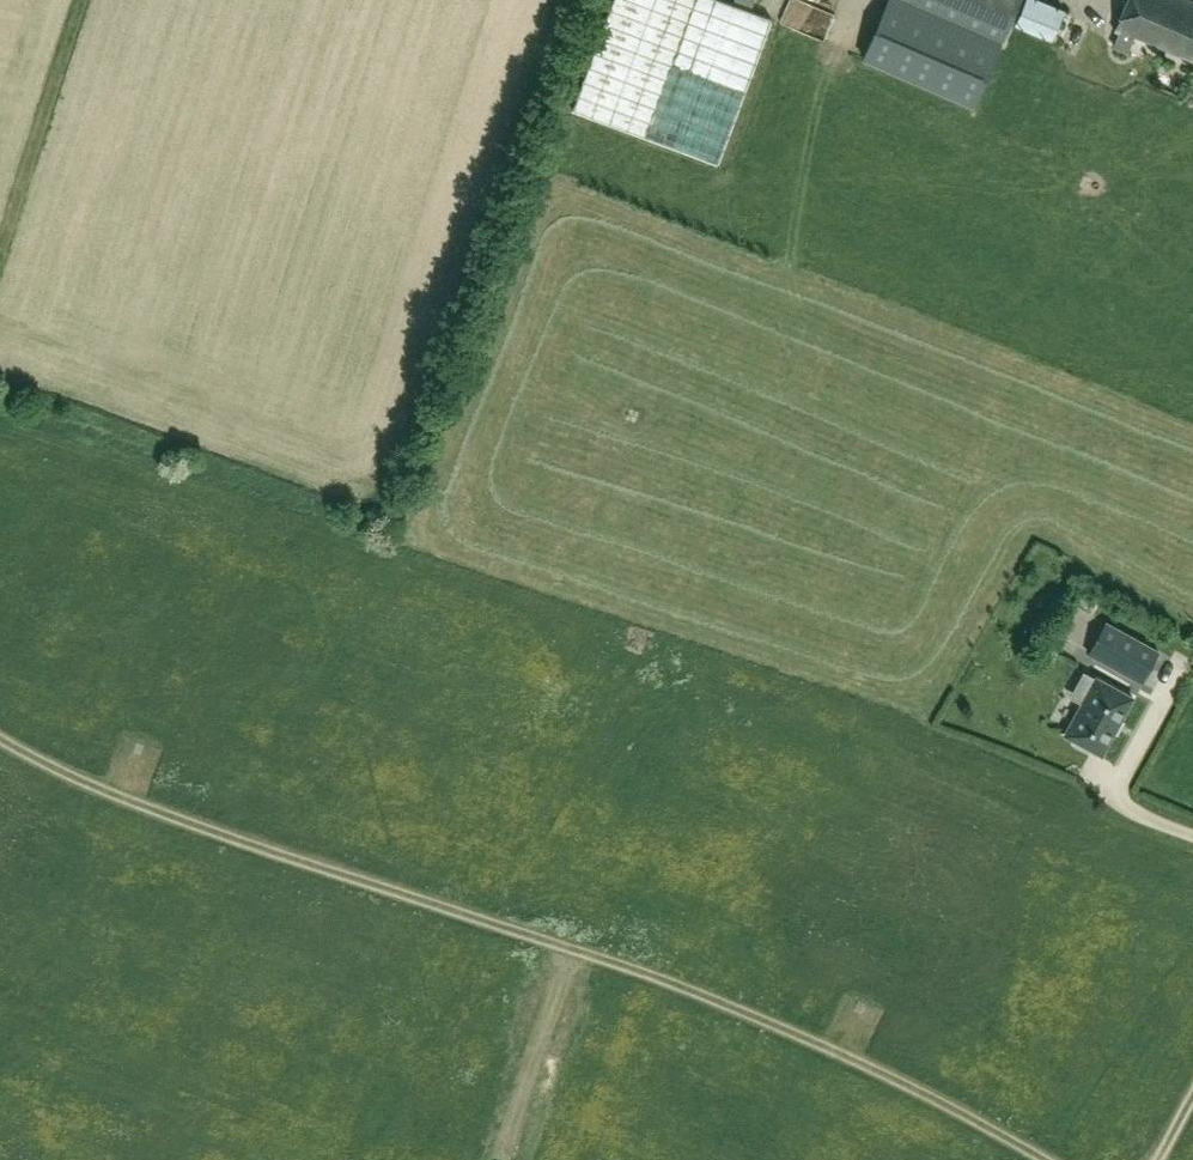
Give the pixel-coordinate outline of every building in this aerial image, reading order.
[(569,109),(632,133),(651,140),(715,164),(715,163),(742,93),(769,20),(717,0),(610,0),(595,40),(569,109)] [(1022,0),(890,0),(865,58),(977,105),(1022,0)] [(1014,25),(1052,41),(1066,10),(1044,0),(1025,0),(1014,25)] [(1113,47),(1127,53),(1136,33),(1192,58),(1192,3),(1186,0),(1128,0),(1114,31),(1120,33),(1113,47)] [(1141,683),(1159,651),(1106,622),(1089,654),(1141,683)] [(1074,744),(1088,752),(1090,748),(1101,754),(1133,697),(1096,677),(1065,734),(1076,740),(1074,744)]
